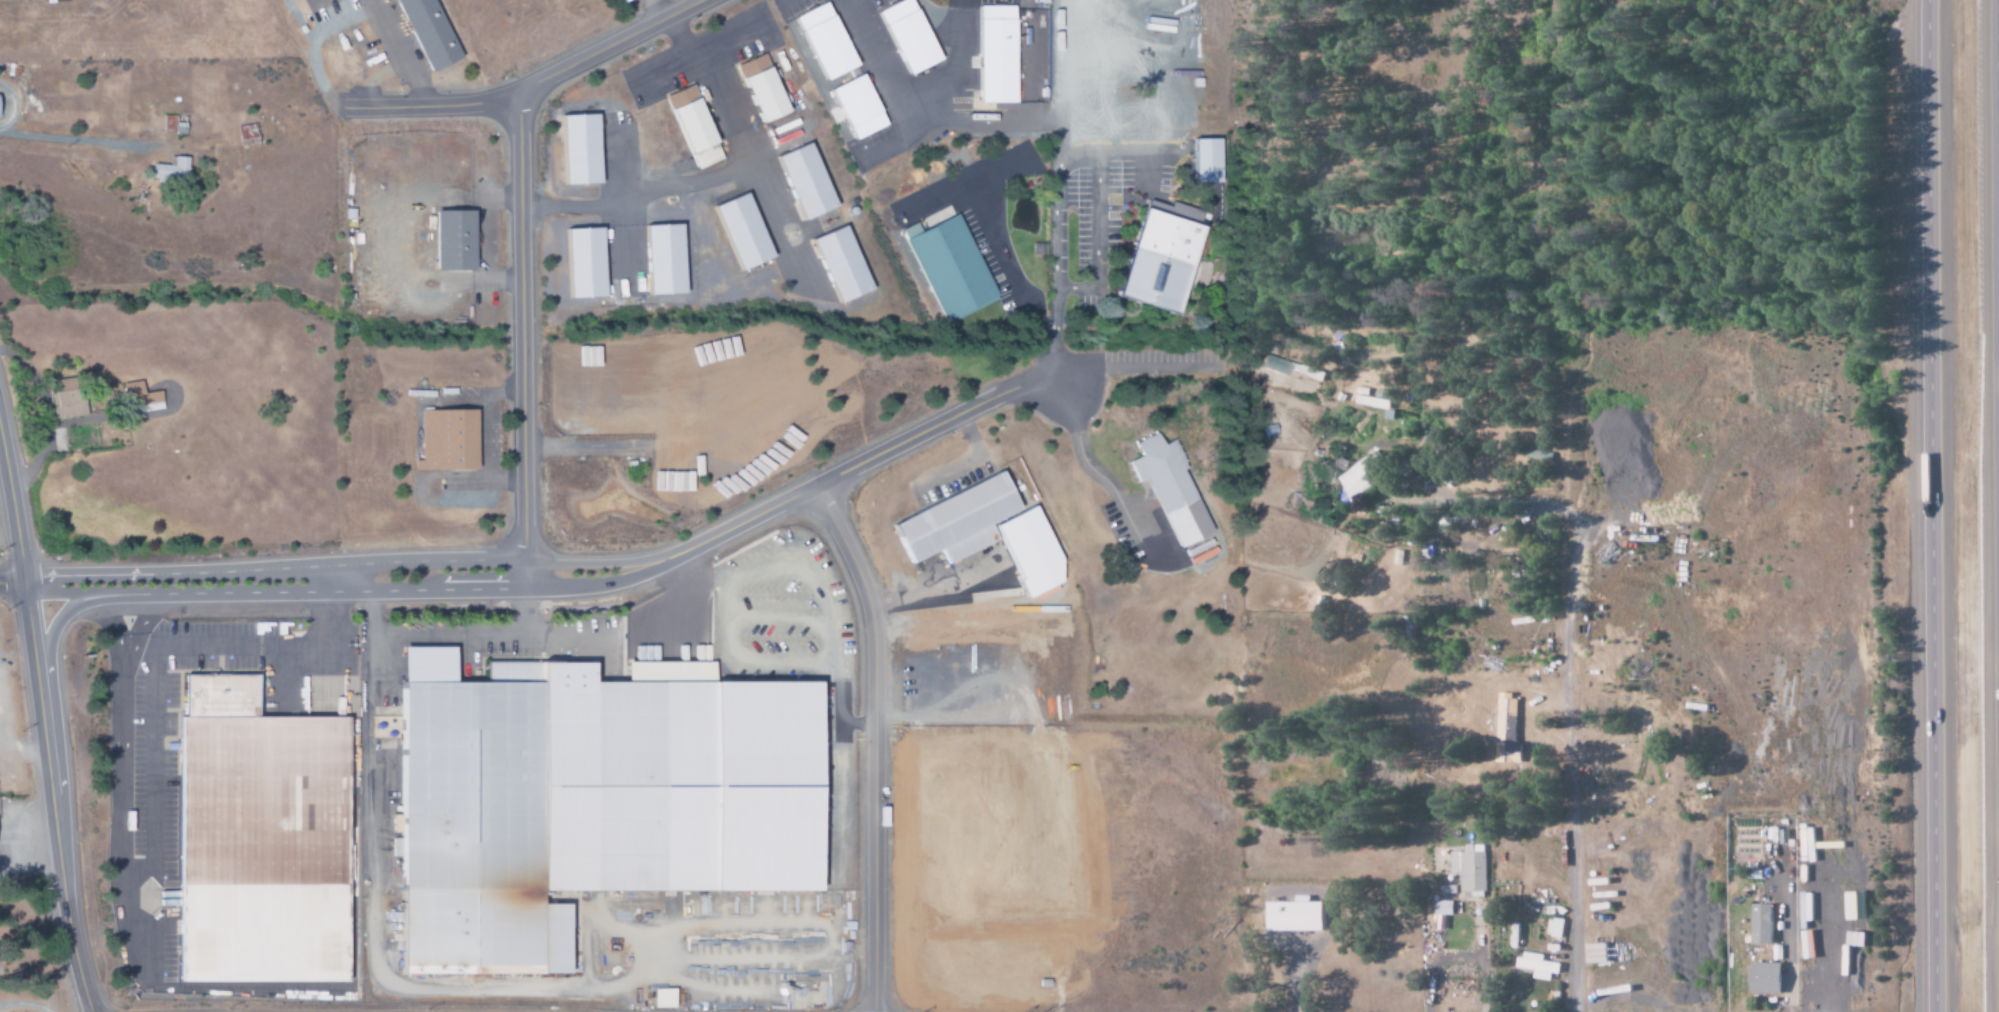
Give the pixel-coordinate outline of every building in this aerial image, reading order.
[(427,75),(460,62),(435,0),(397,0),(427,75)] [(943,62),(916,0),(907,0),(882,11),(910,76),(943,62)] [(799,16),(826,82),(859,69),(832,3),(799,16)] [(1018,104),(1017,6),(981,7),(982,104),(1018,104)] [(763,125),(791,114),(767,55),(740,66),(763,125)] [(856,141),(889,126),(866,75),(833,90),(856,141)] [(724,160),(696,85),(669,96),(697,170),(724,160)] [(175,131),(176,116),(163,115),(162,131),(175,131)] [(603,185),(600,115),(564,116),(567,187),(603,185)] [(259,145),(257,125),(239,126),(241,147),(259,145)] [(1223,182),(1222,138),(1196,138),(1198,183),(1223,182)] [(838,207),(814,142),(780,155),(804,220),(838,207)] [(189,158),(170,157),(170,166),(151,165),(151,179),(189,180),(189,158)] [(742,270),(775,257),(750,192),(717,205),(742,270)] [(1123,298),(1183,313),(1206,225),(1194,222),(1197,210),(1148,198),(1123,298)] [(436,210),(437,270),(477,269),(476,209),(436,210)] [(944,324),(998,300),(961,214),(922,231),(919,223),(904,229),(944,324)] [(684,223),(648,225),(650,294),(687,293),(684,223)] [(874,289),(848,225),(815,239),(841,303),(874,289)] [(605,227),(569,228),(571,297),(607,296),(605,227)] [(1262,368),(1288,375),(1292,361),(1265,355),(1262,368)] [(51,392),(55,420),(87,415),(81,376),(54,380),(56,392),(51,392)] [(164,409),(162,391),(144,393),(143,381),(120,384),(124,413),(145,410),(145,411),(164,409)] [(479,469),(479,409),(422,409),(422,460),(415,460),(415,470),(479,469)] [(1176,440),(1164,445),(1160,434),(1137,443),(1143,456),(1131,461),(1139,483),(1151,478),(1179,551),(1195,545),(1197,550),(1216,542),(1176,440)] [(1531,461),(1552,462),(1553,452),(1531,452),(1531,461)] [(1351,498),(1389,477),(1376,453),(1338,475),(1351,498)] [(896,519),(914,562),(943,550),(948,563),(1000,541),(992,523),(1023,510),(1007,473),(896,519)] [(407,647),(452,645),(457,679),(539,679),(539,961),(404,967),(407,647)] [(183,977),(351,983),(351,713),(267,713),(259,676),(190,674),(185,719),(183,977)] [(592,888),(663,888),(663,682),(592,682),(592,888)] [(1497,761),(1516,761),(1518,695),(1499,695),(1497,761)] [(1451,852),(1451,873),(1462,873),(1462,898),(1485,897),(1485,845),(1465,845),(1465,852),(1451,852)] [(1863,892),(1842,892),(1843,920),(1864,920),(1863,892)] [(1454,916),(1454,901),(1438,900),(1437,915),(1454,916)] [(1328,930),(1328,901),(1272,902),(1273,931),(1328,930)] [(1770,904),(1748,904),(1749,945),(1770,944),(1770,904)] [(1611,963),(1610,943),(1589,944),(1590,963),(1611,963)] [(1552,980),(1553,973),(1561,974),(1562,962),(1545,961),(1545,955),(1518,954),(1517,969),(1535,969),(1535,980),(1552,980)] [(1746,994),(1777,995),(1777,964),(1746,963),(1746,994)] [(677,989),(655,989),(654,1008),(676,1008),(677,989)]
